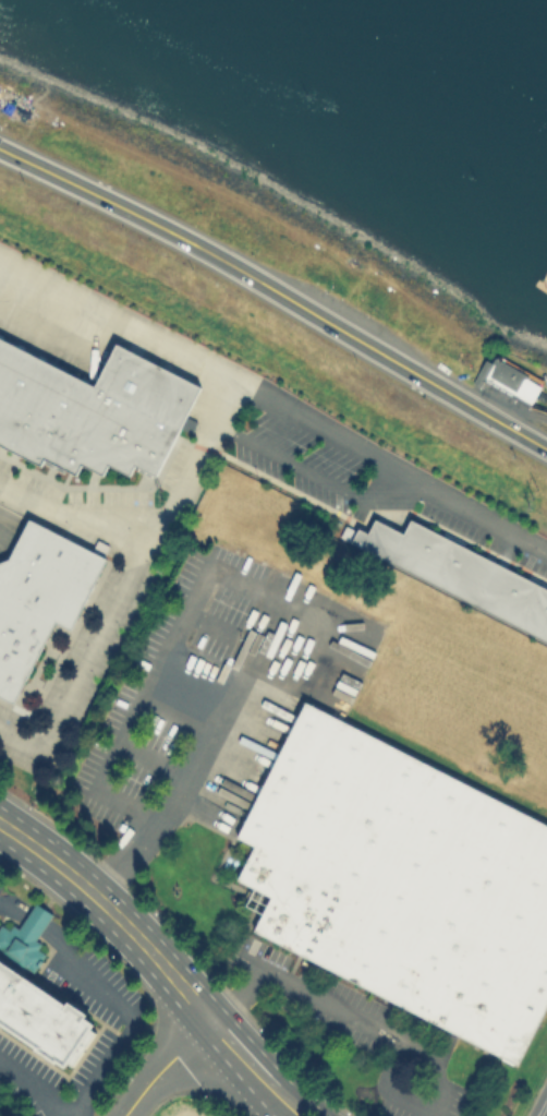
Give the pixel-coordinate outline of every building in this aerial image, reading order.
[(40,469),(0,449),(0,339),(94,386),(113,347),(200,392),(156,481),(132,469),(127,479),(108,469),(102,479),(81,468),(75,479),(44,463),(40,469)] [(490,377),(502,356),(534,373),(532,377),(545,385),(535,403),(490,377)] [(416,513),(546,579),(546,639),(342,536),(350,520),(361,526),(364,519),(374,525),(381,509),(411,525),(416,513)] [(21,704),(0,693),(0,567),(17,561),(38,521),(107,559),(65,638),(60,632),(21,704)] [(235,835),(252,843),(233,880),(266,897),(247,933),(512,1068),(546,1000),(546,827),(303,703),(235,835)] [(64,1072),(0,1029),(0,923),(2,920),(9,925),(12,920),(17,924),(26,911),(35,899),(53,911),(45,924),(37,935),(42,938),(38,945),(47,951),(27,981),(68,1008),(69,1006),(88,1019),(86,1021),(97,1028),(93,1033),(98,1036),(75,1071),(69,1067),(64,1072)]
